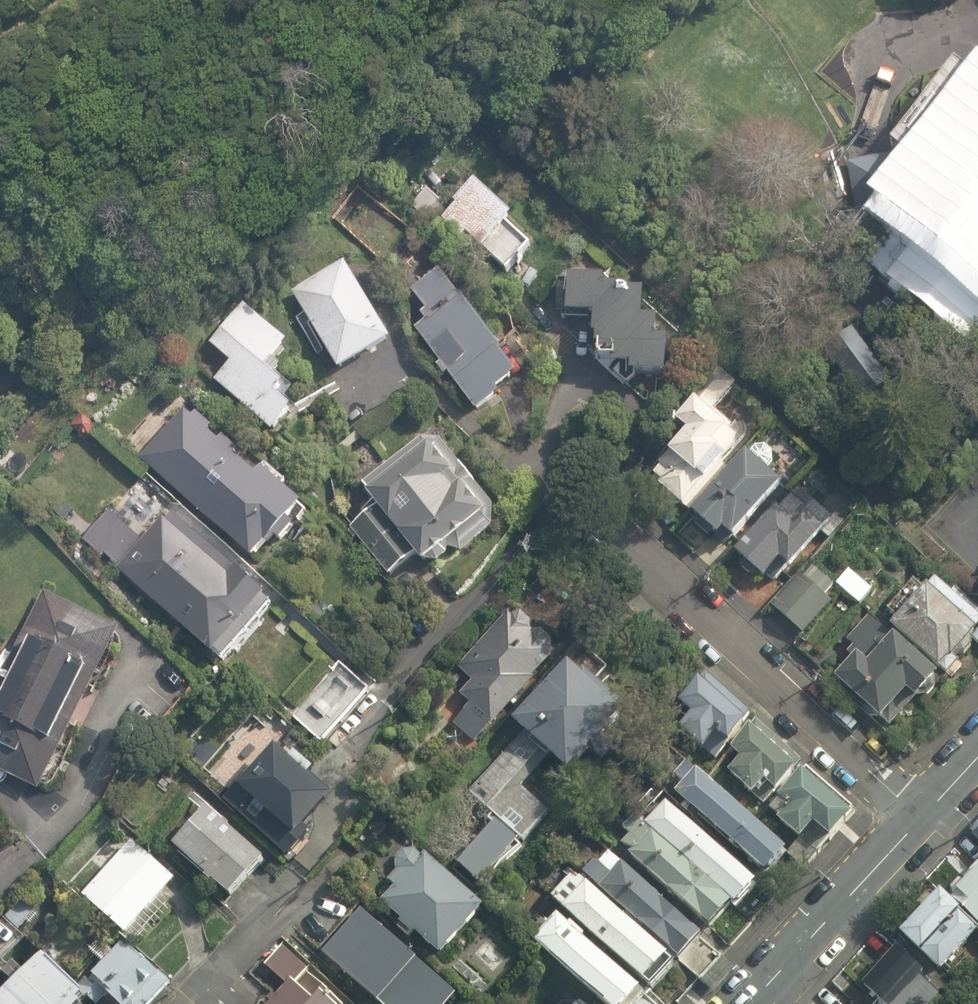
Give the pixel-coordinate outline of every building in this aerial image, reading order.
[(847,163),(847,164),(857,219),(861,237),(871,235),(911,226),(910,228),(933,247),(911,273),(927,288),(920,297),(968,334),(977,320),(977,109),(975,112),(971,110),(967,115),(962,111),(947,129),(949,130),(927,157),(931,160),(922,171),(916,169),(908,167),(901,168),(897,153),(852,162),(849,163),(847,163)] [(513,218),(475,182),(453,205),(456,208),(439,225),(459,244),(467,236),(481,250),(482,249),(507,272),(531,247),(507,224),(513,218)] [(430,223),(446,208),(428,190),(412,206),(430,223)] [(345,264),(293,294),(339,371),(391,340),(345,264)] [(425,322),(415,329),(440,363),(436,366),(444,377),(448,374),(476,412),(501,394),(498,389),(518,375),(461,296),(459,298),(440,272),(413,292),(427,310),(420,314),(425,322)] [(628,385),(637,376),(666,378),(668,342),(657,341),(658,321),(642,321),(644,293),(622,291),(623,288),(605,286),(605,278),(569,277),(566,313),(594,315),(592,336),(595,336),(595,347),(598,347),(598,357),(600,358),(600,361),(611,361),(611,367),(619,367),(613,372),(628,385)] [(288,345),(245,306),(211,345),(231,363),(215,382),(272,433),(292,410),(280,399),(287,390),(273,378),(282,369),(273,361),(288,345)] [(838,337),(825,346),(832,356),(860,394),(887,373),(851,327),(838,337)] [(690,512),(729,470),(724,465),(736,452),(738,440),(728,432),(732,426),(723,417),(726,414),(720,409),(717,412),(714,409),(736,386),(719,370),(690,406),(691,408),(676,424),(688,435),(668,455),(669,456),(659,467),(661,470),(654,477),(654,478),(649,483),(660,493),(662,491),(664,493),(665,498),(672,505),(677,504),(683,510),(685,508),(690,512)] [(185,411),(141,461),(252,561),(274,536),(281,543),(295,527),(288,521),(303,504),(263,468),(256,475),(234,457),(240,451),(223,438),(219,442),(208,431),(213,427),(196,413),(191,417),(185,411)] [(369,493),(366,495),(377,508),(351,529),(389,578),(415,556),(422,565),(428,561),(438,562),(449,555),(448,549),(461,552),(493,527),(494,505),(441,440),(421,438),(362,484),(369,493)] [(746,452),(691,512),(697,518),(695,525),(707,536),(715,534),(718,537),(719,536),(728,544),(732,540),(733,541),(753,518),(760,523),(787,492),(780,487),(782,485),(764,471),(772,462),(772,452),(766,446),(755,446),(748,454),(746,452)] [(777,507),(735,553),(742,559),(740,568),(750,576),(758,575),(764,580),(768,576),(775,582),(787,568),(789,570),(822,535),(829,542),(845,523),(836,515),(832,519),(799,487),(779,508),(777,507)] [(119,567),(117,570),(213,655),(215,653),(224,660),(273,605),(265,598),(267,596),(237,569),(236,571),(172,514),(166,521),(163,518),(143,540),(109,510),(83,540),(102,558),(105,554),(119,567)] [(771,605),(803,635),(833,603),(825,596),(835,585),(814,566),(803,578),(799,574),(771,605)] [(873,590),(850,569),(837,583),(860,604),(873,590)] [(977,634),(977,631),(977,630),(977,629),(977,617),(936,580),(930,587),(927,585),(888,629),(940,673),(942,670),(948,675),(960,662),(955,658),(957,655),(966,655),(971,648),(972,641),(977,634)] [(118,628),(44,590),(0,681),(0,772),(39,791),(118,628)] [(491,726),(492,727),(537,679),(534,677),(558,652),(553,648),(552,640),(542,630),(535,632),(531,628),(532,621),(522,612),(512,616),(506,611),(502,616),(504,617),(457,668),(473,682),(461,694),(471,703),(452,723),(460,730),(457,733),(465,740),(468,737),(475,743),(491,726)] [(852,659),(834,680),(881,721),(882,719),(891,727),(915,700),(917,702),(920,698),(929,698),(936,690),(936,679),(939,677),(894,637),(869,615),(847,640),(852,645),(845,653),(852,659)] [(323,743),(370,690),(340,663),(333,671),(321,659),(280,705),(323,743)] [(568,662),(546,685),(543,682),(531,695),(534,697),(510,722),(522,733),(467,792),(499,821),(459,863),(480,883),(517,844),(515,842),(520,837),(524,841),(550,814),(522,788),(549,759),(569,777),(591,754),(602,764),(613,752),(607,746),(619,733),(614,728),(626,716),(618,708),(623,702),(584,665),(578,671),(568,662)] [(666,719),(703,752),(705,749),(716,759),(729,745),(730,746),(749,725),(747,724),(753,718),(705,676),(666,719)] [(802,765),(757,723),(751,728),(750,728),(731,750),(741,760),(728,773),(754,797),(755,796),(764,804),(775,792),(777,794),(797,772),(796,771),(802,765)] [(255,828),(289,858),(311,833),(306,828),(334,798),(311,778),(315,772),(295,755),(291,760),(276,746),(246,778),(245,777),(227,796),(258,824),(255,828)] [(683,783),(675,792),(765,876),(787,853),(697,769),(695,770),(687,762),(675,775),(683,783)] [(806,870),(854,818),(851,815),(854,812),(808,769),(804,773),(802,771),(779,797),(791,809),(789,811),(778,801),(770,809),(780,818),(778,821),(800,842),(788,854),(806,870)] [(635,815),(733,906),(736,909),(758,886),(667,801),(664,804),(654,794),(635,815)] [(231,899),(266,861),(208,808),(173,845),(207,877),(205,879),(212,885),(214,883),(231,899)] [(631,853),(629,855),(710,931),(733,906),(635,815),(622,828),(630,835),(621,845),(631,853)] [(971,828),(972,829),(970,832),(977,839),(977,820),(971,828)] [(177,881),(132,840),(82,895),(126,936),(177,881)] [(485,908),(426,852),(422,856),(414,848),(403,849),(395,857),(396,870),(387,879),(395,886),(381,901),(402,920),(399,922),(412,934),(414,932),(441,956),(449,948),(450,948),(459,939),(457,938),(468,927),(469,927),(478,918),(477,917),(485,908)] [(594,858),(583,870),(680,962),(681,961),(703,938),(610,851),(599,862),(594,858)] [(950,897),(977,923),(977,859),(962,876),(965,878),(964,880),(958,878),(951,886),(952,896),(950,897)] [(577,883),(571,877),(551,898),(563,910),(645,988),(647,986),(651,991),(674,966),(669,962),(671,961),(581,878),(577,883)] [(899,932),(939,970),(977,928),(959,910),(960,908),(939,889),(933,896),(931,896),(929,897),(927,899),(926,902),(925,904),(899,932)] [(320,951),(379,1003),(450,1003),(458,995),(383,928),(384,926),(379,921),(378,923),(360,906),(320,951)] [(558,916),(534,941),(601,1003),(642,1003),(647,998),(585,940),(587,937),(572,923),(569,926),(558,916)] [(724,958),(703,938),(681,961),(702,981),(724,958)] [(89,981),(85,978),(78,987),(88,997),(96,1003),(98,1003),(104,998),(111,1003),(151,1003),(172,981),(159,970),(158,972),(154,968),(155,967),(147,959),(146,960),(131,945),(128,948),(123,943),(93,974),(94,976),(89,981)] [(283,946),(265,966),(287,987),(270,1003),(341,1003),(310,975),(311,974),(283,946)] [(877,1001),(880,1003),(934,1003),(942,995),(930,985),(933,981),(925,974),(926,973),(898,948),(885,963),(880,959),(872,968),(877,972),(862,988),(877,1001)] [(88,997),(78,987),(51,961),(49,962),(44,957),(0,1003),(81,1003),(88,997)]
